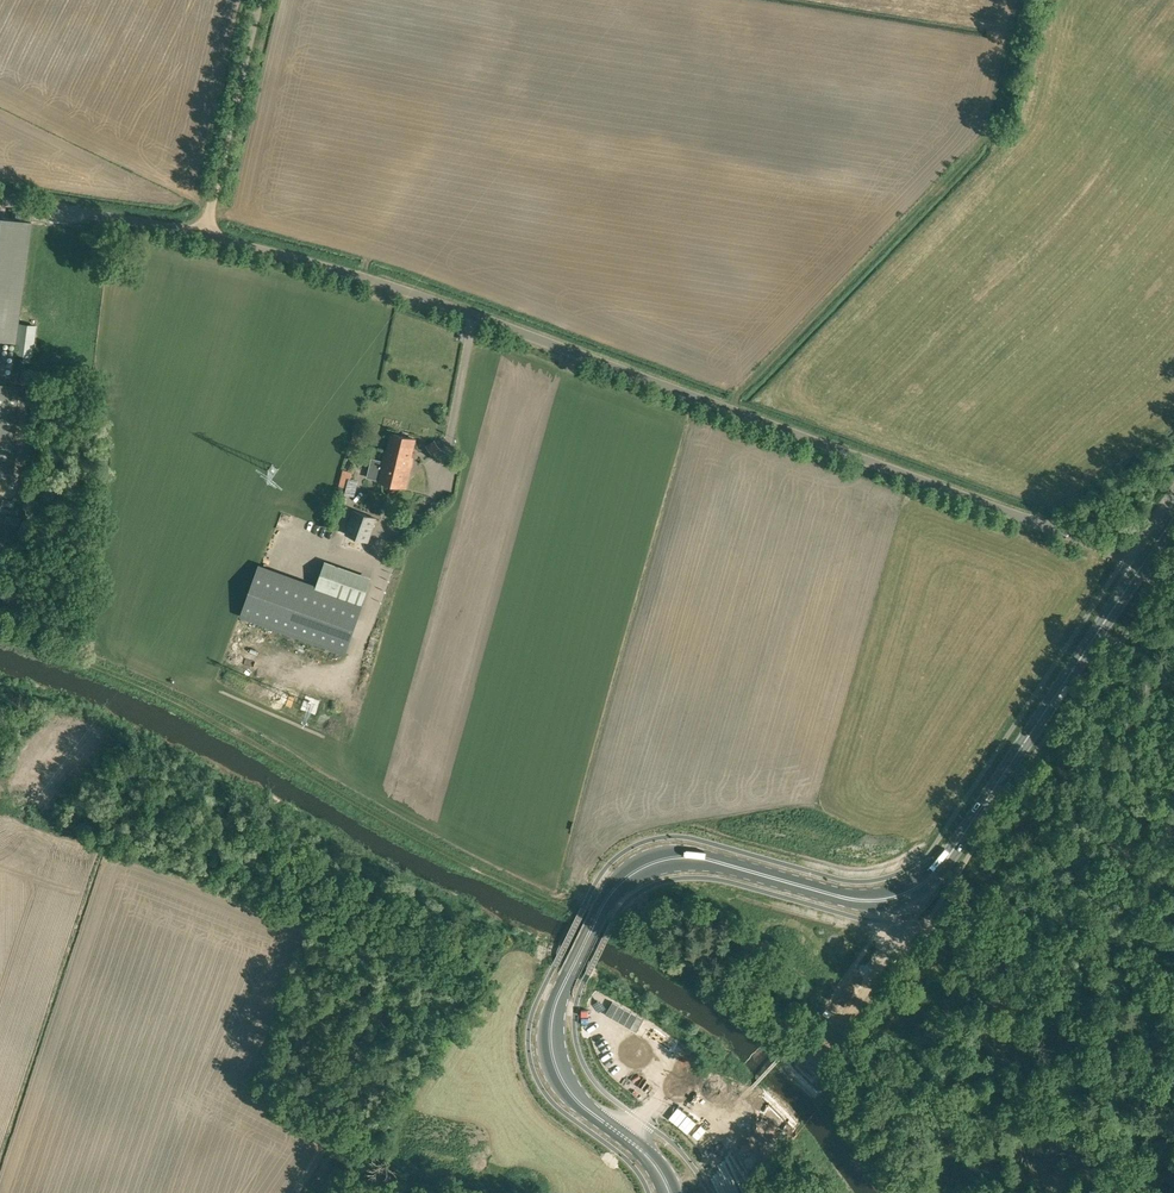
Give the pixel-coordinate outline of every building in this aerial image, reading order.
[(0,219),(0,339),(15,341),(32,223),(0,219)] [(36,327),(18,324),(14,353),(32,356),(36,327)] [(3,482),(16,387),(0,385),(0,481),(3,482)] [(361,435),(354,433),(351,442),(358,444),(361,435)] [(371,464),(367,478),(378,480),(378,482),(406,488),(411,467),(414,458),(411,457),(416,440),(392,434),(387,451),(385,451),(383,460),(381,467),(371,464)] [(440,448),(435,441),(427,447),(432,454),(440,448)] [(377,519),(354,511),(346,534),(368,542),(377,519)] [(257,573),(242,617),(346,654),(364,603),(363,602),(371,580),(325,564),(315,593),(315,594),(257,573)]
